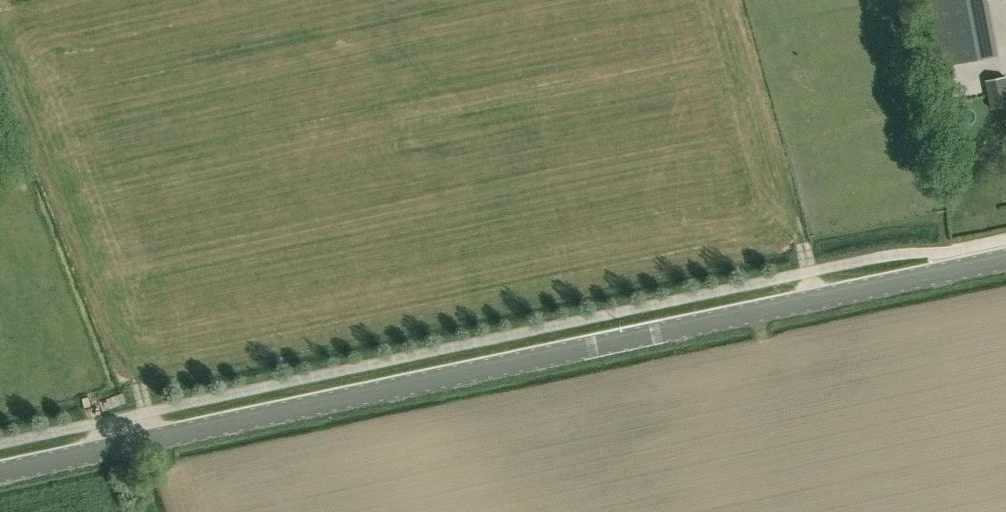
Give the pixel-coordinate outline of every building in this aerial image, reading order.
[(937,66),(998,54),(987,0),(924,0),(937,66)] [(1004,76),(985,79),(990,107),(1005,105),(1005,89),(1004,76)]
